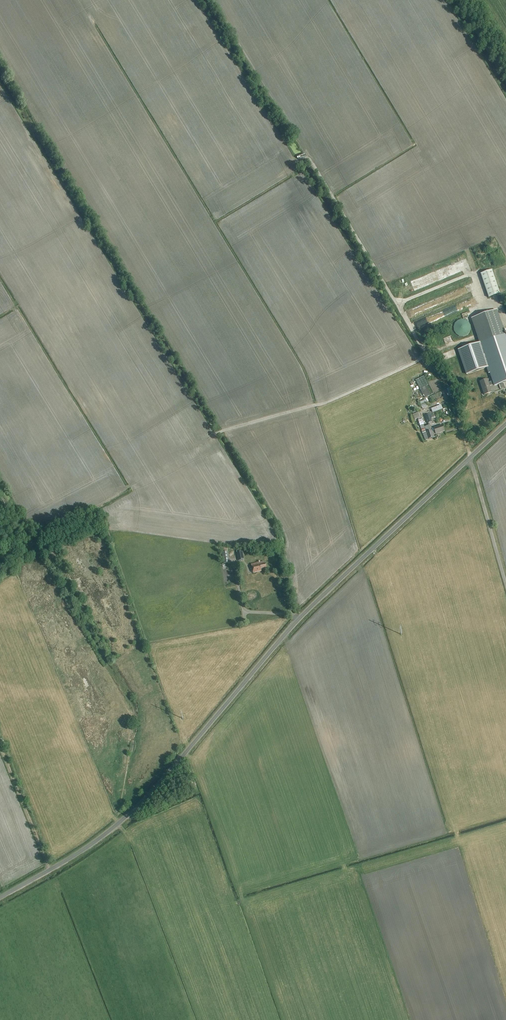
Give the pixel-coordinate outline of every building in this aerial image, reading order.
[(493,270),(481,274),(489,298),(500,294),(493,270)] [(471,319),(479,343),(458,350),(466,374),(486,367),(488,374),(490,373),(493,381),(489,383),(487,379),(480,382),(484,395),(492,392),(490,386),(494,384),(494,385),(505,381),(505,337),(497,310),(471,319)] [(456,334),(459,336),(463,337),(467,335),(469,333),(471,329),(471,325),(469,322),(465,320),(462,319),(458,320),(455,323),(454,327),(454,330),(456,334)] [(452,335),(444,338),(446,343),(454,340),(452,335)] [(430,394),(426,386),(420,389),(425,398),(429,396),(429,395),(430,394)] [(423,408),(428,406),(426,399),(420,401),(423,408)] [(415,419),(422,416),(420,411),(413,414),(415,419)] [(432,428),(431,425),(433,424),(432,421),(430,414),(425,415),(428,425),(421,427),(425,440),(434,437),(433,432),(435,432),(436,434),(444,431),(442,425),(432,428)] [(267,567),(266,563),(264,563),(264,561),(251,564),(253,573),(261,571),(261,569),(267,567)]
